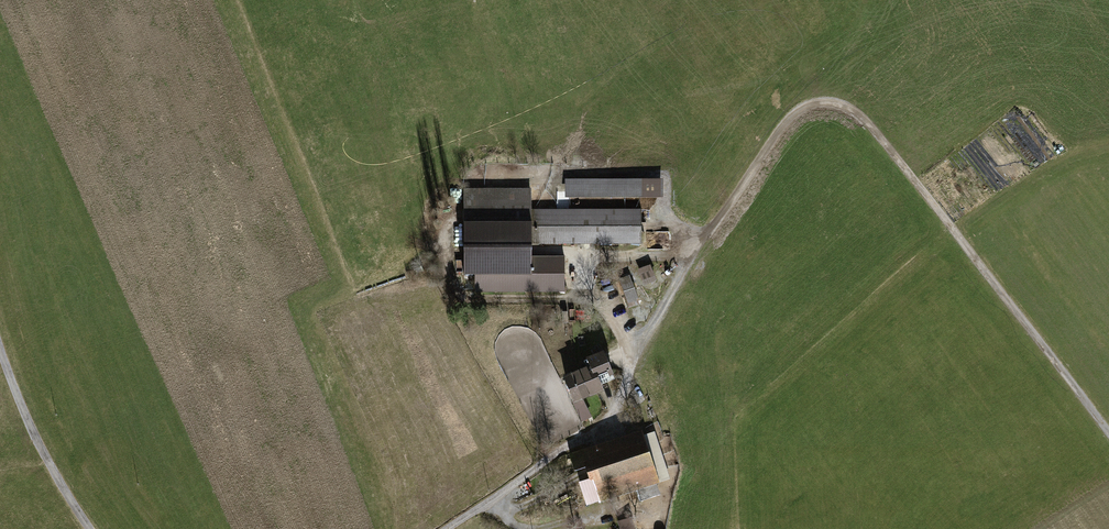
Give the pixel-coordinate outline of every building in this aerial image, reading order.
[(644,179),(565,180),(566,198),(645,198),(644,179)] [(532,189),(464,189),(465,277),(476,277),(475,292),(566,293),(566,257),(534,255),(534,245),(643,247),(642,210),(533,210),(532,189)] [(657,281),(651,266),(637,270),(644,286),(657,281)] [(640,304),(630,276),(617,281),(628,308),(640,304)] [(590,369),(567,378),(577,403),(604,392),(600,382),(615,376),(605,352),(586,359),(590,369)] [(643,431),(572,453),(576,472),(587,469),(598,503),(637,491),(640,502),(661,496),(658,486),(662,484),(643,431)] [(616,523),(619,528),(632,528),(634,528),(630,517),(616,523)]
